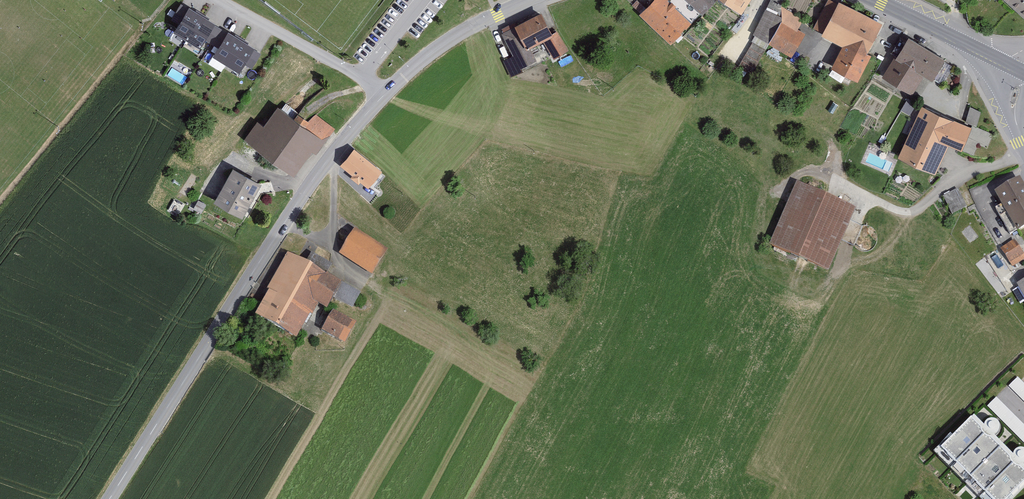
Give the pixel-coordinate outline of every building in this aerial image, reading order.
[(668,0),(657,0),(643,16),(670,43),(700,13),(702,14),(714,0),(668,0)] [(742,16),(752,0),(719,0),(742,16)] [(732,61),(746,69),(763,41),(788,57),(803,28),(794,24),(801,14),(777,1),(778,0),(762,0),(732,61)] [(1023,20),(1023,0),(1003,0),(1023,20)] [(879,26),(829,1),(815,28),(825,33),(824,37),(845,47),(834,69),(856,80),(868,57),(864,55),(879,26)] [(181,23),(173,34),(199,51),(208,40),(216,25),(188,9),(181,23)] [(555,38),(542,13),(502,33),(514,56),(505,61),(512,75),(538,62),(531,50),(555,38)] [(253,49),(228,35),(215,57),(240,72),(253,49)] [(944,62),(909,41),(896,62),(894,61),(884,78),(910,93),(921,74),(932,81),(944,62)] [(302,122),(281,105),(267,123),(255,114),(237,137),(293,180),(337,124),(314,106),(302,122)] [(965,120),(976,125),(982,109),(971,105),(965,120)] [(971,129),(922,107),(897,160),(934,177),(948,146),(961,152),(971,129)] [(381,163),(353,141),(337,161),(363,183),(381,163)] [(260,186),(234,172),(216,204),(242,218),(260,186)] [(1020,174),(995,189),(1018,229),(1023,226),(1023,181),(1020,174)] [(858,205),(797,177),(767,243),(828,271),(858,205)] [(942,194),(951,213),(968,205),(958,186),(942,194)] [(387,245),(351,222),(334,250),(369,273),(387,245)] [(997,249),(1011,267),(1023,257),(1023,253),(1012,238),(997,249)] [(341,277),(286,247),(249,312),(296,338),(315,302),(324,307),(341,277)] [(334,300),(348,307),(355,291),(341,285),(334,300)] [(354,318),(332,305),(318,327),(342,339),(354,318)] [(1023,400),(1023,382),(1017,375),(1008,385),(1023,400)] [(1023,441),(1023,423),(996,395),(986,405),(1023,441)] [(934,450),(981,498),(1008,498),(1023,484),(1023,468),(972,413),(934,450)]
